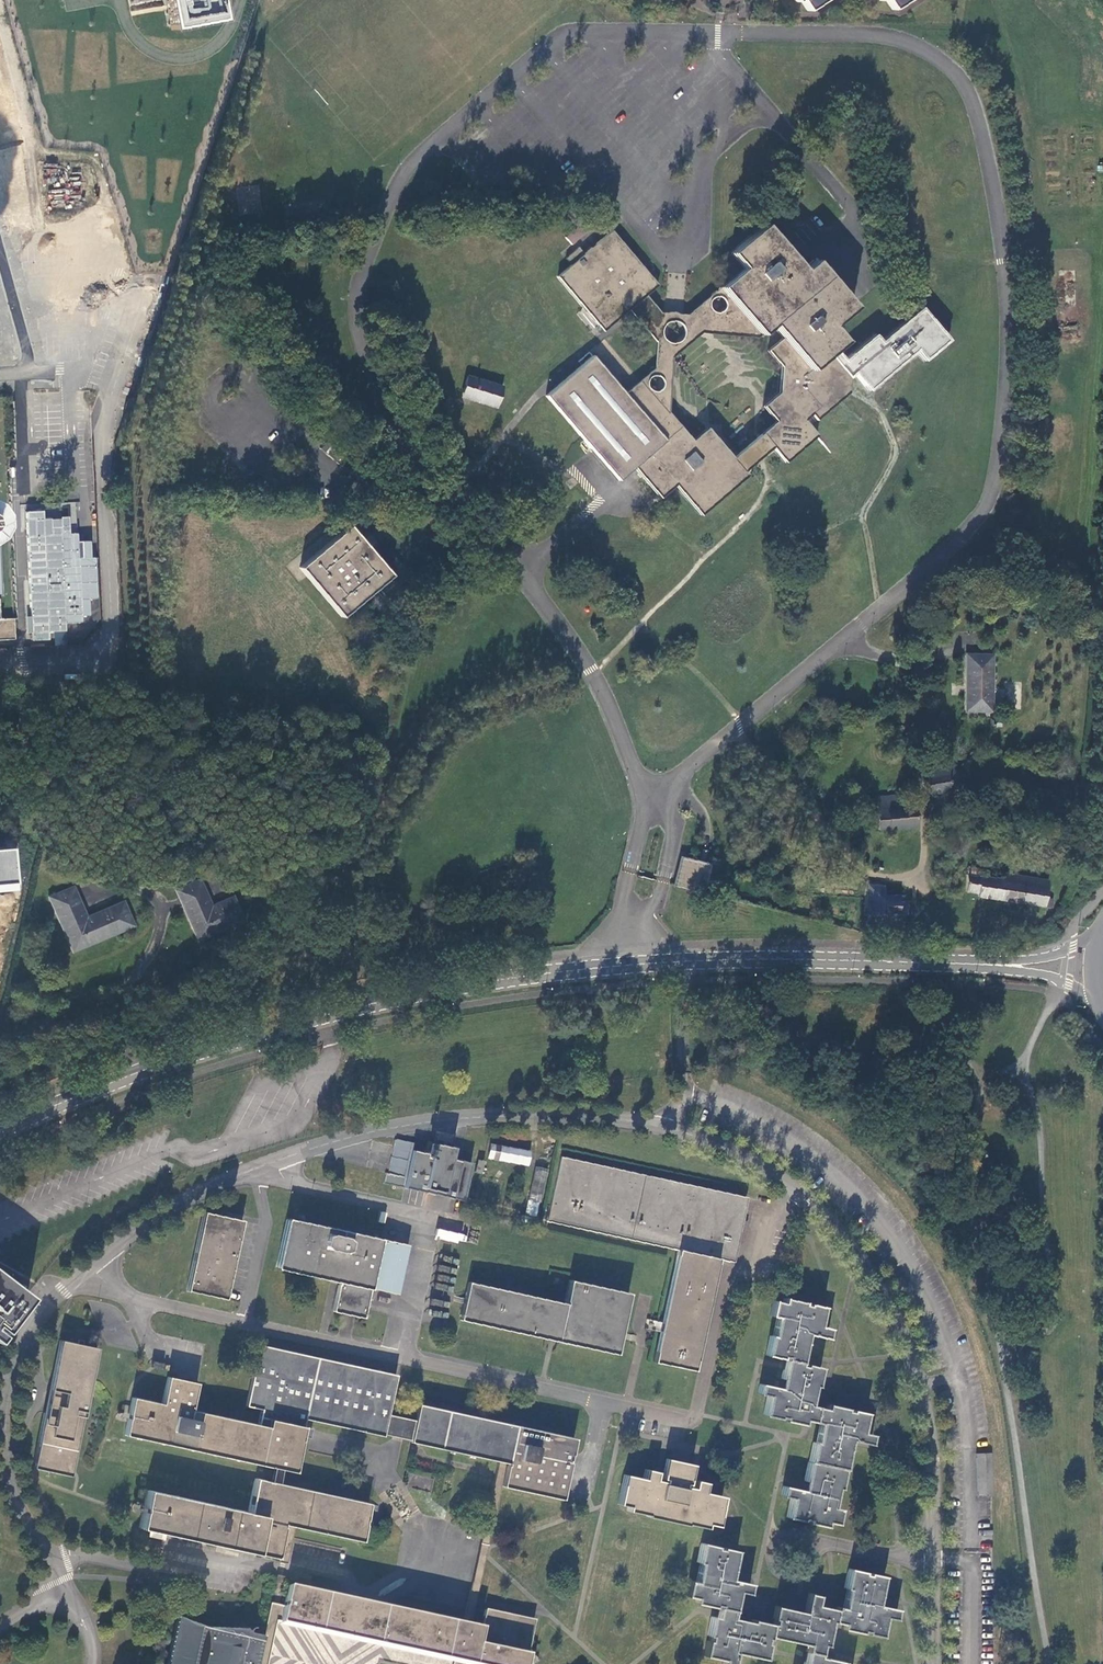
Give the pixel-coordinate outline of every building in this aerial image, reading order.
[(173,28),(227,16),(224,0),(168,0),(173,28)] [(808,10),(823,0),(801,0),(808,10)] [(893,8),(905,0),(887,0),(893,8)] [(718,287),(732,302),(758,335),(770,325),(781,337),(809,370),(834,348),(843,340),(830,326),(852,306),(812,260),(801,269),(780,244),(762,224),(729,253),(741,268),(718,287)] [(637,302),(645,295),(657,285),(610,230),(610,231),(570,264),(557,275),(583,307),(602,331),(628,310),(637,302)] [(662,312),(660,312),(645,295),(637,302),(628,310),(633,315),(655,341),(653,367),(639,379),(638,380),(651,395),(665,397),(668,397),(671,357),(700,332),(729,335),(730,319),(732,302),(718,287),(686,314),(684,314),(662,312)] [(758,335),(732,302),(730,319),(729,335),(756,337),(758,335)] [(848,378),(853,373),(868,391),(915,351),(919,355),(923,360),(948,340),(920,307),(880,341),(874,334),(843,360),(834,348),(809,370),(781,337),(766,350),(779,366),(777,392),(761,406),(774,421),(759,434),(770,447),(774,451),(783,462),(815,435),(803,420),(809,415),(814,420),(847,392),(848,378)] [(678,426),(667,412),(668,397),(665,397),(651,395),(638,380),(624,392),(592,355),(545,395),(583,440),(616,480),(632,467),(678,426)] [(502,387),(466,376),(461,392),(469,395),(468,399),(496,407),(502,387)] [(731,457),(706,427),(690,440),(678,426),(632,467),(658,497),(673,485),(676,488),(699,515),(745,474),(742,471),(731,457)] [(770,447),(759,434),(731,457),(742,471),(770,447)] [(67,622),(98,622),(98,557),(92,557),(92,541),(79,541),(79,530),(76,530),(76,504),(69,504),(69,518),(45,518),(45,511),(28,511),(28,616),(28,640),(50,640),(50,632),(67,632),(67,622)] [(366,546),(348,526),(301,567),(341,616),(390,575),(366,546)] [(12,618),(0,618),(0,639),(13,639),(12,618)] [(66,632),(52,633),(53,645),(67,644),(66,632)] [(990,710),(990,657),(966,656),(965,710),(990,710)] [(959,787),(955,765),(945,765),(944,759),(925,761),(924,755),(918,756),(918,762),(924,794),(925,794),(959,787)] [(898,794),(872,797),(876,829),(916,825),(914,811),(914,807),(913,804),(900,806),(898,794)] [(0,845),(0,887),(9,887),(9,881),(10,881),(7,845),(0,845)] [(708,863),(680,856),(673,884),(672,887),(704,895),(705,891),(712,864),(708,863)] [(976,896),(1050,907),(1051,899),(1044,897),(1047,881),(1001,872),(1000,879),(977,876),(978,868),(966,866),(964,892),(976,893),(976,896)] [(199,879),(176,889),(179,897),(202,887),(199,879)] [(867,887),(865,915),(874,916),(897,916),(897,914),(905,914),(904,894),(898,894),(887,893),(888,886),(867,883),(867,887)] [(179,897),(182,905),(205,895),(202,887),(179,897)] [(50,898),(68,940),(73,937),(77,948),(131,925),(122,903),(120,904),(81,921),(75,909),(80,907),(72,888),(50,898)] [(241,920),(231,898),(211,907),(205,895),(182,905),(183,906),(193,928),(198,926),(203,937),(241,920)] [(415,1149),(414,1149),(405,1187),(428,1192),(443,1195),(463,1200),(471,1162),(452,1158),(455,1146),(435,1142),(433,1154),(415,1149)] [(531,1151),(492,1144),(490,1156),(528,1163),(531,1151)] [(592,1155),(590,1161),(630,1170),(631,1164),(592,1155)] [(747,1196),(561,1156),(548,1220),(678,1248),(654,1361),(694,1370),(719,1256),(721,1248),(724,1249),(726,1243),(736,1245),(747,1196)] [(481,1172),(484,1161),(478,1160),(475,1171),(481,1172)] [(541,1202),(548,1169),(536,1166),(529,1199),(541,1202)] [(429,1193),(426,1207),(452,1213),(456,1199),(429,1193)] [(226,1298),(243,1219),(204,1211),(187,1290),(226,1298)] [(408,1244),(287,1218),(276,1267),(327,1279),(339,1281),(339,1284),(337,1283),(331,1310),(342,1312),(353,1314),(363,1316),(369,1290),(369,1288),(397,1293),(406,1251),(408,1244)] [(464,1231),(465,1221),(439,1218),(438,1228),(464,1231)] [(463,1243),(465,1234),(438,1228),(436,1237),(463,1243)] [(733,1259),(736,1245),(726,1243),(724,1249),(721,1248),(719,1256),(733,1259)] [(0,1274),(0,1330),(1,1331),(28,1296),(0,1274)] [(616,1352),(629,1292),(569,1279),(563,1302),(467,1282),(459,1318),(616,1352)] [(804,1301),(785,1296),(784,1302),(775,1300),(771,1315),(777,1317),(774,1336),(771,1335),(766,1355),(782,1358),(782,1356),(787,1357),(782,1380),(785,1381),(783,1389),(761,1385),(758,1395),(767,1397),(764,1416),(779,1419),(779,1418),(784,1419),(784,1422),(803,1426),(805,1421),(821,1425),(817,1444),(814,1443),(805,1483),(808,1484),(806,1492),(783,1487),(781,1498),(790,1500),(786,1519),(802,1523),(802,1521),(807,1523),(807,1525),(826,1529),(827,1524),(836,1526),(840,1511),(833,1509),(837,1490),(840,1491),(849,1450),(846,1449),(849,1441),(871,1445),(873,1436),(864,1434),(868,1415),(853,1411),(852,1412),(847,1411),(848,1409),(828,1404),(827,1409),(811,1405),(815,1386),(817,1387),(821,1367),(807,1364),(806,1366),(801,1366),(806,1342),(803,1342),(805,1333),(828,1338),(830,1327),(821,1325),(825,1307),(809,1303),(809,1304),(804,1303),(804,1301)] [(443,1307),(444,1300),(431,1298),(430,1305),(443,1307)] [(61,1339),(51,1383),(45,1411),(33,1466),(70,1475),(98,1347),(82,1343),(82,1346),(77,1345),(77,1343),(61,1339)] [(396,1374),(260,1344),(246,1405),(263,1409),(259,1423),(192,1409),(197,1382),(169,1375),(163,1402),(133,1396),(125,1433),(275,1466),(284,1468),(296,1470),(306,1425),(305,1425),(306,1418),(383,1434),(383,1433),(388,1413),(396,1374)] [(575,1438),(418,1404),(415,1419),(411,1439),(410,1441),(499,1461),(507,1462),(508,1462),(503,1485),(562,1498),(563,1493),(572,1450),(575,1438)] [(383,1433),(411,1439),(415,1419),(388,1413),(383,1433)] [(993,1498),(991,1457),(976,1458),(977,1499),(993,1498)] [(661,1479),(664,1479),(668,1465),(687,1470),(684,1484),(687,1485),(691,1465),(666,1459),(661,1479)] [(499,1461),(463,1625),(471,1626),(487,1551),(507,1462),(499,1461)] [(683,1487),(684,1484),(687,1470),(668,1465),(664,1479),(664,1482),(654,1480),(656,1472),(645,1470),(643,1479),(625,1475),(618,1504),(627,1506),(627,1510),(646,1515),(645,1516),(685,1526),(685,1524),(704,1529),(705,1524),(715,1527),(722,1498),(703,1493),(705,1484),(695,1481),(693,1489),(683,1487)] [(275,1466),(272,1481),(281,1483),(284,1468),(275,1466)] [(272,1481),(256,1477),(249,1511),(148,1489),(139,1527),(165,1532),(277,1557),(284,1522),(288,1523),(297,1525),(361,1539),(369,1502),(281,1483),(272,1481)] [(289,1563),(297,1525),(288,1523),(280,1561),(289,1563)] [(702,1544),(698,1564),(701,1565),(696,1583),(689,1582),(686,1597),(696,1599),(695,1605),(714,1609),(714,1606),(719,1608),(717,1618),(712,1618),(708,1637),(710,1637),(709,1642),(708,1642),(705,1657),(724,1662),(723,1663),(734,1663),(737,1651),(745,1653),(745,1656),(765,1660),(768,1646),(766,1645),(767,1640),(769,1641),(770,1638),(808,1646),(807,1653),(808,1654),(805,1663),(844,1663),(820,1658),(823,1646),(827,1647),(833,1623),(843,1625),(842,1630),(861,1635),(862,1632),(867,1633),(867,1634),(882,1638),(887,1619),(895,1621),(898,1611),(875,1606),(877,1597),(880,1597),(885,1578),(869,1575),(869,1576),(865,1575),(865,1574),(849,1570),(845,1589),(848,1590),(844,1609),(837,1608),(836,1610),(817,1606),(819,1597),(810,1594),(805,1617),(795,1615),(796,1612),(777,1607),(774,1620),(776,1621),(775,1625),(753,1620),(752,1624),(733,1619),(739,1594),(748,1595),(750,1586),(728,1580),(730,1571),(733,1572),(738,1553),(722,1549),(722,1550),(718,1550),(718,1548),(702,1544)] [(250,1638),(245,1663),(267,1663),(276,1624),(280,1625),(289,1587),(284,1586),(286,1577),(278,1575),(277,1575),(263,1640),(250,1638)] [(454,1663),(460,1663),(526,1663),(535,1621),(486,1611),(482,1629),(471,1626),(463,1625),(289,1587),(280,1625),(454,1663)] [(168,1663),(245,1663),(250,1638),(246,1632),(207,1630),(206,1630),(178,1620),(168,1663)]
